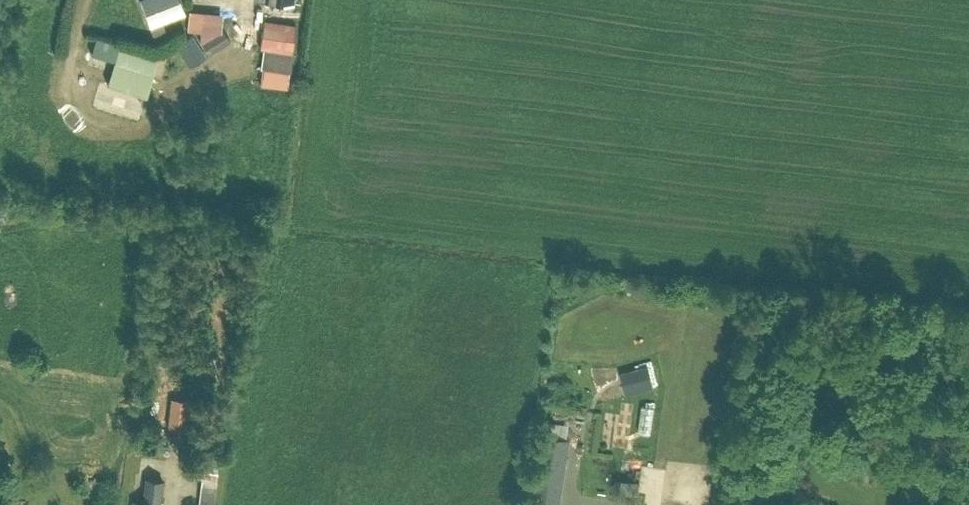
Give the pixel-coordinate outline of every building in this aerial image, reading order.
[(178,1),(144,14),(149,27),(183,13),(178,1)] [(216,19),(216,2),(196,2),(196,19),(216,19)] [(262,48),(265,48),(262,67),(259,82),(286,86),(288,71),(289,71),(290,63),(292,51),(295,23),(264,19),(259,47),(262,48)] [(223,29),(222,30),(201,42),(209,54),(230,41),(223,29)] [(189,67),(206,56),(192,34),(175,45),(189,67)] [(136,98),(146,64),(108,53),(101,75),(111,78),(108,89),(136,98)] [(648,365),(633,369),(638,391),(654,387),(648,365)] [(185,428),(188,400),(169,398),(166,426),(185,428)] [(561,504),(571,438),(541,434),(531,500),(561,504)] [(194,476),(201,477),(197,504),(202,504),(215,504),(217,479),(218,462),(185,458),(184,475),(194,476)] [(163,479),(145,476),(142,501),(132,501),(132,504),(161,504),(161,503),(160,503),(163,479)]
